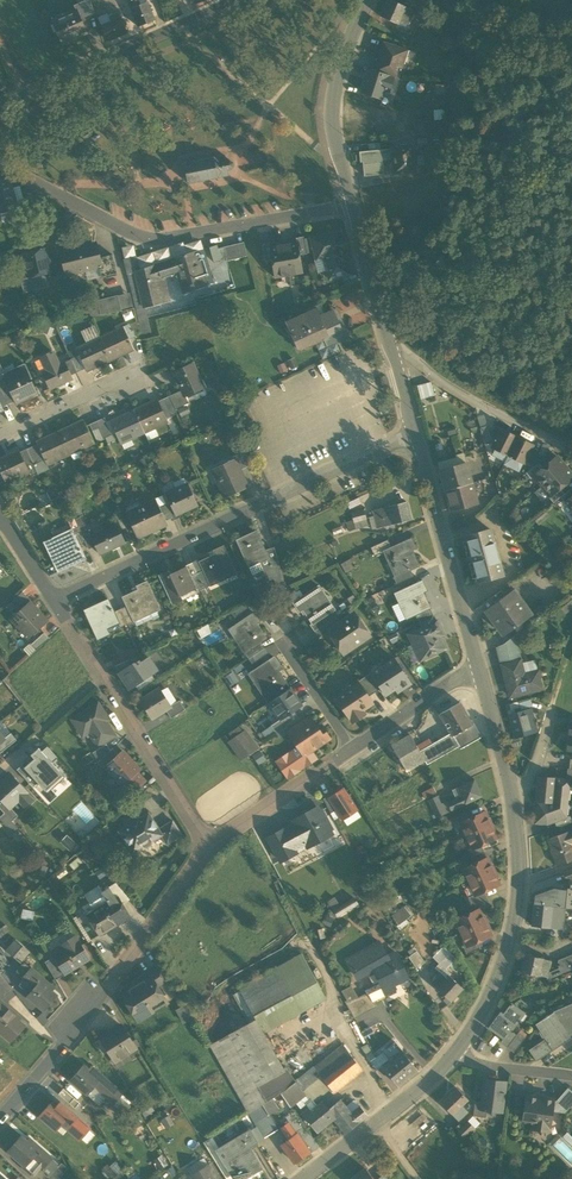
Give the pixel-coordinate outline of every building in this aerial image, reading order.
[(81,19),(94,12),(91,0),(86,0),(74,6),(76,10),(81,19)] [(139,5),(138,0),(127,0),(131,8),(139,5)] [(408,25),(415,10),(391,0),(388,0),(380,16),(399,25),(400,22),(408,25)] [(423,10),(427,0),(406,0),(404,2),(423,10)] [(148,1),(147,2),(139,5),(131,8),(138,27),(155,20),(148,1)] [(51,21),(61,43),(87,32),(81,19),(76,10),(51,21)] [(101,26),(108,41),(127,33),(118,13),(112,16),(114,21),(101,26)] [(379,56),(403,64),(408,50),(384,42),(379,56)] [(134,59),(136,64),(149,58),(147,53),(134,59)] [(394,77),(398,79),(403,64),(379,56),(374,71),(394,77)] [(389,91),(394,77),(374,71),(369,69),(362,92),(381,99),(385,89),(389,91)] [(435,119),(444,119),(443,109),(434,110),(435,119)] [(416,121),(417,136),(431,135),(430,119),(416,121)] [(392,159),(394,173),(415,171),(412,146),(391,148),(392,159)] [(391,148),(359,152),(360,162),(363,162),(364,176),(384,174),(383,160),(392,159),(391,148)] [(184,164),(188,183),(196,182),(197,182),(197,181),(202,180),(202,181),(204,181),(203,180),(210,179),(210,180),(211,179),(211,178),(217,177),(217,178),(218,178),(218,177),(229,175),(228,169),(231,169),(233,169),(232,168),(233,167),(234,165),(233,165),(232,163),(233,163),(232,162),(231,161),(231,160),(230,160),(229,161),(226,161),(225,156),(214,158),(214,157),(213,157),(213,158),(207,159),(207,158),(205,159),(199,160),(198,160),(198,161),(193,162),(193,161),(191,161),(192,162),(184,164)] [(1,213),(17,209),(18,208),(18,206),(13,188),(10,177),(0,180),(0,213),(1,213)] [(20,186),(13,188),(18,206),(25,204),(20,186)] [(20,218),(17,209),(1,213),(3,222),(20,218)] [(34,237),(40,244),(56,231),(50,223),(34,237)] [(329,266),(347,261),(344,248),(342,238),(341,238),(339,230),(330,233),(329,230),(320,233),(320,235),(311,238),(317,259),(323,257),(328,260),(329,266)] [(297,242),(300,255),(307,254),(304,236),(296,238),(297,242)] [(225,259),(226,261),(247,256),(244,242),(223,247),(225,259)] [(261,244),(265,261),(272,260),(269,247),(270,247),(269,242),(261,244)] [(272,260),(275,278),(303,273),(300,255),(297,242),(270,247),(269,247),(272,260)] [(62,251),(68,274),(85,270),(99,266),(100,266),(98,257),(94,243),(62,251)] [(209,247),(214,262),(221,260),(217,248),(216,245),(209,247)] [(225,259),(223,247),(217,248),(221,260),(225,259)] [(29,277),(29,278),(45,274),(51,272),(45,248),(23,253),(23,256),(22,258),(23,264),(26,265),(29,277)] [(204,248),(196,251),(200,263),(207,261),(204,248)] [(210,270),(207,261),(200,263),(196,251),(153,265),(152,265),(139,270),(136,257),(124,260),(127,272),(136,272),(144,308),(145,308),(170,301),(164,276),(177,273),(182,292),(206,284),(203,272),(210,270)] [(99,266),(101,277),(117,273),(112,254),(98,257),(100,266),(99,266)] [(330,280),(350,274),(347,261),(329,266),(326,267),(330,280)] [(17,266),(20,279),(29,277),(26,265),(23,264),(17,266)] [(87,280),(101,277),(99,266),(85,270),(87,280)] [(127,272),(142,334),(151,332),(145,308),(144,308),(136,272),(127,272)] [(29,278),(29,277),(20,279),(23,293),(48,287),(45,274),(29,278)] [(129,292),(117,295),(96,300),(100,314),(121,311),(133,309),(129,292)] [(90,316),(100,314),(96,300),(87,303),(90,316)] [(321,306),(317,308),(322,318),(325,317),(324,314),(325,314),(321,306)] [(332,311),(325,314),(324,314),(325,317),(322,318),(317,308),(286,322),(297,348),(323,337),(328,334),(341,329),(340,328),(332,311)] [(336,309),(332,311),(340,328),(344,327),(336,309)] [(126,331),(129,338),(136,335),(130,322),(123,326),(126,331)] [(102,342),(100,337),(94,325),(81,331),(86,343),(89,342),(92,347),(102,342)] [(46,326),(43,332),(51,335),(54,329),(46,326)] [(344,327),(340,328),(341,329),(328,334),(323,337),(327,346),(349,337),(344,327)] [(100,337),(102,342),(109,357),(122,352),(123,355),(134,349),(129,338),(126,331),(115,336),(113,330),(100,337)] [(110,360),(109,357),(102,342),(92,347),(89,342),(86,343),(76,347),(86,368),(98,363),(99,365),(110,360)] [(43,372),(50,388),(71,378),(70,375),(64,362),(59,364),(53,351),(41,357),(47,370),(43,372)] [(78,356),(71,359),(77,372),(84,369),(78,356)] [(47,370),(41,357),(35,360),(41,373),(43,372),(47,370)] [(70,375),(77,372),(71,359),(64,362),(70,375)] [(15,368),(14,374),(25,368),(23,364),(15,368)] [(182,390),(184,395),(203,386),(193,364),(174,373),(182,390)] [(37,394),(25,368),(14,374),(6,377),(14,394),(16,393),(21,402),(37,394)] [(5,398),(12,395),(14,394),(6,377),(4,373),(0,375),(0,388),(1,391),(5,398)] [(417,385),(421,399),(434,395),(431,382),(417,385)] [(182,390),(169,396),(175,409),(188,403),(184,395),(182,390)] [(15,400),(12,395),(5,398),(7,403),(15,400)] [(168,412),(175,409),(169,396),(162,399),(168,412)] [(168,412),(162,399),(158,401),(166,418),(177,413),(175,409),(168,412)] [(134,409),(135,411),(142,427),(152,423),(154,428),(168,422),(166,418),(158,401),(146,406),(145,404),(134,409)] [(186,406),(177,409),(181,417),(190,413),(186,406)] [(242,411),(247,422),(253,419),(248,408),(242,411)] [(145,433),(142,427),(135,411),(123,417),(122,415),(110,420),(116,433),(118,438),(129,433),(131,439),(145,433)] [(480,428),(488,426),(485,415),(477,417),(478,422),(480,428)] [(104,417),(97,420),(105,438),(116,433),(110,420),(106,422),(104,417)] [(96,442),(105,438),(97,420),(88,425),(96,442)] [(481,431),(480,428),(478,422),(469,424),(472,433),(481,431)] [(60,431),(61,433),(68,448),(78,444),(81,449),(94,443),(84,423),(72,428),(71,426),(60,431)] [(152,423),(142,427),(145,433),(154,428),(152,423)] [(481,431),(484,442),(491,440),(488,426),(480,428),(481,431)] [(158,436),(154,428),(145,433),(148,440),(158,436)] [(501,451),(508,455),(517,437),(501,429),(492,447),(501,451)] [(71,454),(68,448),(61,433),(48,439),(47,437),(36,442),(37,444),(44,459),(54,455),(57,460),(71,454)] [(116,433),(105,438),(108,443),(118,438),(116,433)] [(131,439),(129,433),(118,438),(121,444),(131,439)] [(517,437),(508,455),(522,462),(524,463),(530,450),(533,445),(517,437)] [(131,439),(121,444),(124,450),(134,445),(131,439)] [(37,444),(26,449),(32,462),(37,473),(48,468),(47,465),(44,459),(37,444)] [(68,448),(71,454),(81,449),(78,444),(68,448)] [(543,445),(538,454),(545,458),(549,448),(543,445)] [(26,464),(32,462),(26,449),(20,452),(26,464)] [(81,449),(71,454),(74,460),(84,455),(81,449)] [(524,463),(532,467),(539,462),(545,458),(538,454),(530,450),(524,463)] [(235,460),(240,471),(249,466),(245,451),(232,457),(234,461),(235,460)] [(497,458),(505,462),(508,455),(501,451),(497,458)] [(4,478),(14,473),(16,479),(30,472),(26,464),(20,452),(8,457),(7,455),(0,458),(0,470),(3,477),(3,478),(4,478)] [(437,463),(439,471),(465,464),(462,453),(456,455),(456,457),(437,463)] [(47,465),(57,460),(54,455),(44,459),(47,465)] [(518,470),(522,462),(508,455),(505,462),(504,463),(518,470)] [(136,461),(140,468),(147,465),(144,457),(136,461)] [(534,476),(542,485),(565,467),(557,457),(543,468),(534,475),(534,476)] [(218,480),(225,496),(247,487),(240,471),(235,460),(234,461),(213,470),(214,471),(216,470),(220,479),(218,480)] [(30,472),(31,475),(37,473),(32,462),(26,464),(30,472)] [(543,468),(539,462),(532,467),(526,473),(531,479),(534,476),(534,475),(543,468)] [(150,467),(153,474),(161,470),(158,464),(150,467)] [(439,471),(444,490),(470,483),(465,464),(439,471)] [(565,467),(542,485),(550,495),(551,496),(560,488),(571,478),(571,475),(565,467)] [(6,483),(16,479),(14,473),(4,478),(6,483)] [(176,488),(186,483),(184,478),(174,483),(176,488)] [(172,501),(178,513),(179,513),(196,505),(186,483),(176,488),(168,492),(172,501)] [(475,503),(470,483),(444,490),(449,510),(475,503)] [(542,502),(548,497),(550,495),(542,485),(534,492),(542,502)] [(553,503),(560,497),(564,494),(560,488),(551,496),(550,495),(548,497),(553,503)] [(564,494),(560,497),(565,503),(567,501),(571,496),(571,489),(571,488),(564,494)] [(162,495),(166,504),(172,501),(168,492),(162,495)] [(155,498),(156,501),(159,507),(166,504),(162,495),(155,498)] [(347,503),(350,509),(362,503),(359,497),(347,503)] [(125,508),(128,514),(129,513),(131,516),(143,511),(141,507),(139,501),(125,508)] [(128,514),(138,536),(166,523),(165,521),(159,507),(156,501),(141,507),(143,511),(131,516),(129,513),(128,514)] [(172,501),(166,504),(172,517),(173,519),(181,516),(179,513),(178,513),(172,501)] [(406,501),(388,506),(392,524),(411,519),(406,501)] [(75,519),(81,516),(83,515),(77,502),(69,506),(75,519)] [(165,521),(172,517),(166,504),(159,507),(165,521)] [(372,530),(392,524),(388,506),(373,510),(374,516),(369,517),(372,530)] [(351,513),(354,523),(367,519),(364,509),(351,513)] [(546,511),(535,521),(539,525),(550,516),(546,511)] [(449,519),(453,534),(466,526),(463,515),(449,519)] [(81,516),(75,519),(78,526),(79,528),(85,525),(81,516)] [(95,545),(100,554),(125,542),(116,524),(91,535),(95,545)] [(78,541),(84,539),(81,534),(79,528),(78,526),(71,529),(72,531),(73,531),(78,541)] [(89,530),(81,534),(84,539),(88,548),(95,545),(91,535),(89,530)] [(45,542),(59,570),(69,566),(67,563),(84,555),(78,541),(73,531),(72,531),(56,539),(55,537),(45,542)] [(237,540),(249,567),(269,557),(264,547),(256,531),(237,540)] [(465,538),(477,582),(502,575),(490,531),(465,538)] [(399,573),(399,574),(411,569),(419,565),(412,549),(416,548),(411,538),(392,547),(384,551),(388,560),(392,559),(399,573)] [(372,546),(376,554),(384,551),(392,547),(388,539),(372,546)] [(269,557),(271,561),(278,560),(273,543),(264,547),(269,557)] [(203,570),(208,581),(210,580),(225,573),(226,577),(236,573),(223,546),(214,550),(215,554),(199,561),(203,569),(203,570)] [(388,560),(395,575),(399,573),(392,559),(388,560)] [(282,574),(278,560),(271,561),(275,575),(282,574)] [(187,567),(191,575),(197,572),(192,561),(185,564),(187,567)] [(160,575),(172,602),(182,598),(180,594),(195,587),(196,587),(191,575),(187,567),(171,574),(169,571),(160,575)] [(393,576),(397,583),(414,576),(411,569),(399,574),(399,573),(395,575),(393,576)] [(203,570),(197,572),(204,588),(211,584),(210,580),(208,581),(203,570)] [(204,588),(197,572),(191,575),(196,587),(195,587),(196,591),(204,588)] [(210,580),(211,584),(226,577),(225,573),(210,580)] [(403,601),(410,617),(416,614),(430,608),(431,607),(424,592),(427,590),(422,580),(395,593),(399,603),(403,601)] [(127,605),(132,617),(133,616),(148,609),(150,613),(159,609),(147,581),(137,586),(139,589),(123,597),(127,605)] [(313,623),(331,611),(331,610),(321,597),(325,594),(319,585),(304,596),(295,602),(300,611),(304,609),(313,623)] [(182,598),(196,591),(195,587),(180,594),(182,598)] [(291,597),(295,602),(304,596),(301,590),(291,597)] [(483,603),(487,607),(504,594),(501,590),(483,603)] [(484,609),(502,635),(514,627),(513,625),(528,613),(511,590),(504,594),(487,607),(484,609)] [(12,601),(21,610),(30,602),(21,593),(12,601)] [(331,610),(335,608),(325,594),(321,597),(331,610)] [(558,605),(564,612),(565,614),(571,609),(571,600),(569,596),(558,605)] [(86,613),(98,639),(109,633),(107,629),(105,624),(117,619),(117,618),(114,611),(108,599),(97,604),(99,608),(86,613)] [(407,619),(410,617),(403,601),(399,603),(407,619)] [(12,619),(28,637),(40,627),(47,621),(30,602),(21,610),(12,619)] [(399,622),(407,619),(399,603),(392,607),(399,622)] [(84,610),(86,613),(99,608),(97,604),(84,610)] [(127,605),(120,608),(128,623),(135,620),(133,616),(132,617),(127,605)] [(249,605),(240,608),(242,616),(251,613),(249,605)] [(558,605),(552,609),(558,617),(564,612),(558,605)] [(128,624),(128,623),(120,608),(114,611),(117,618),(117,619),(119,623),(121,627),(128,624)] [(311,624),(315,630),(339,614),(335,608),(331,610),(331,611),(313,623),(311,624)] [(416,614),(419,621),(433,615),(430,608),(416,614)] [(133,616),(135,620),(150,613),(148,609),(133,616)] [(248,649),(248,650),(260,642),(266,638),(256,623),(260,621),(254,612),(229,629),(235,638),(238,636),(248,649)] [(354,612),(350,615),(360,629),(363,626),(354,612)] [(343,620),(339,614),(315,630),(319,637),(329,630),(332,628),(332,627),(343,620)] [(338,643),(344,653),(370,636),(363,626),(360,629),(350,615),(343,620),(332,627),(332,628),(342,641),(338,643)] [(437,622),(433,615),(419,621),(422,628),(437,622)] [(105,624),(107,629),(119,623),(117,619),(105,624)] [(419,642),(426,658),(445,649),(438,633),(442,631),(437,621),(437,622),(422,628),(410,634),(414,644),(419,642)] [(329,630),(338,643),(342,641),(332,628),(329,630)] [(30,645),(35,651),(49,638),(44,632),(30,645)] [(235,638),(244,652),(248,649),(238,636),(235,638)] [(497,647),(499,656),(514,653),(510,639),(504,644),(497,647)] [(244,652),(249,658),(264,648),(260,642),(248,650),(248,649),(244,652)] [(421,660),(426,658),(419,642),(414,644),(421,660)] [(35,651),(30,645),(29,644),(23,649),(30,656),(35,651)] [(414,663),(421,660),(414,644),(407,647),(414,663)] [(268,654),(264,648),(249,658),(252,664),(268,654)] [(518,652),(514,653),(499,656),(502,666),(520,661),(518,652)] [(258,680),(272,701),(286,691),(282,685),(286,682),(276,668),(280,665),(274,657),(249,674),(255,683),(258,680)] [(381,687),(386,695),(400,686),(403,689),(412,683),(395,657),(386,663),(388,667),(375,676),(372,672),(371,673),(381,687)] [(139,662),(130,666),(125,668),(119,673),(129,688),(134,684),(151,673),(156,669),(149,658),(140,663),(139,662)] [(114,666),(119,673),(125,668),(130,666),(127,660),(114,666)] [(535,660),(520,663),(525,679),(539,676),(535,660)] [(502,666),(510,699),(542,691),(539,676),(525,679),(520,663),(520,661),(502,666)] [(386,663),(372,672),(375,676),(388,667),(386,663)] [(151,673),(134,684),(138,690),(155,679),(151,673)] [(371,673),(364,678),(374,692),(381,687),(371,673)] [(368,696),(374,692),(364,678),(359,682),(368,696)] [(255,683),(268,703),(272,701),(258,680),(255,683)] [(336,697),(353,723),(362,717),(359,713),(364,710),(374,704),(368,696),(359,682),(358,682),(360,686),(347,695),(344,691),(336,697)] [(358,682),(344,691),(347,695),(360,686),(358,682)] [(141,699),(153,718),(166,710),(170,707),(170,706),(159,688),(141,699)] [(290,688),(286,691),(272,701),(268,703),(280,720),(294,710),(302,705),(290,688)] [(166,710),(171,718),(185,709),(179,700),(170,706),(170,707),(166,710)] [(531,700),(519,703),(521,709),(533,706),(531,700)] [(78,729),(84,725),(89,732),(94,740),(98,746),(115,735),(102,714),(104,712),(98,702),(72,719),(78,729)] [(450,732),(453,736),(472,725),(473,724),(460,702),(440,715),(450,732)] [(511,710),(509,704),(506,705),(509,716),(516,715),(514,709),(511,710)] [(509,716),(515,737),(537,731),(531,709),(521,712),(521,713),(516,715),(509,716)] [(271,725),(276,732),(298,716),(294,710),(280,720),(271,725)] [(302,722),(298,716),(276,732),(280,738),(289,732),(292,730),(292,729),(302,722)] [(298,746),(300,748),(304,755),(311,750),(329,738),(323,729),(320,731),(310,717),(302,722),(292,729),(292,730),(302,744),(298,746)] [(0,721),(0,735),(3,739),(10,733),(1,721),(0,721)] [(82,736),(89,732),(84,725),(78,729),(82,736)] [(459,747),(460,749),(481,738),(480,737),(479,737),(472,725),(453,736),(459,747)] [(228,742),(241,760),(258,748),(245,730),(228,742)] [(289,732),(298,746),(302,744),(292,730),(289,732)] [(432,743),(419,751),(425,761),(428,765),(459,747),(453,736),(450,732),(432,743)] [(17,740),(11,733),(10,733),(3,739),(3,740),(0,742),(0,753),(17,740)] [(407,772),(425,761),(419,751),(416,746),(409,734),(391,745),(407,772)] [(519,737),(510,740),(512,747),(521,745),(519,737)] [(429,738),(416,746),(419,751),(432,743),(429,738)] [(93,752),(99,761),(110,750),(106,744),(93,752)] [(47,746),(42,751),(52,762),(57,758),(47,746)] [(34,779),(39,784),(39,783),(44,789),(61,773),(59,771),(60,771),(52,762),(42,751),(39,748),(32,755),(34,758),(24,767),(29,773),(30,772),(31,773),(34,776),(33,777),(34,779)] [(113,748),(110,750),(99,761),(97,762),(104,770),(106,767),(119,755),(113,748)] [(317,758),(311,750),(304,755),(300,748),(293,753),(289,753),(278,760),(278,763),(285,774),(284,774),(287,778),(317,758)] [(253,756),(258,764),(267,758),(261,750),(253,756)] [(122,785),(124,783),(137,772),(139,770),(123,752),(119,755),(106,767),(122,785)] [(83,758),(87,764),(95,760),(91,754),(83,758)] [(34,779),(33,777),(29,773),(24,767),(22,765),(17,770),(29,783),(34,779)] [(65,777),(60,771),(59,771),(61,773),(44,789),(39,783),(39,784),(47,793),(65,777)] [(145,780),(137,772),(124,783),(132,792),(145,780)] [(10,808),(10,807),(18,800),(25,806),(33,799),(10,775),(3,781),(5,783),(0,788),(0,797),(3,800),(10,808)] [(536,802),(539,802),(565,804),(567,780),(565,780),(538,778),(536,802)] [(461,796),(465,804),(482,796),(474,779),(457,787),(461,796)] [(452,789),(456,799),(461,796),(457,787),(452,789)] [(337,809),(343,818),(356,810),(343,790),(331,797),(330,798),(337,808),(336,809),(337,809)] [(422,795),(425,801),(436,796),(434,790),(422,795)] [(323,799),(331,813),(337,809),(336,809),(337,808),(330,798),(331,797),(329,795),(323,799)] [(448,802),(451,810),(465,804),(461,796),(456,799),(448,802)] [(429,801),(436,817),(445,814),(440,804),(437,797),(429,801)] [(12,821),(18,816),(10,807),(10,808),(3,800),(0,803),(0,809),(4,813),(12,821)] [(452,811),(451,810),(448,802),(447,801),(440,804),(445,814),(452,811)] [(564,816),(565,804),(539,802),(537,824),(547,825),(555,822),(564,818),(564,816)] [(284,831),(294,850),(306,843),(308,847),(331,835),(329,830),(331,829),(321,810),(319,812),(317,807),(294,820),(296,824),(284,831)] [(461,824),(466,836),(491,825),(485,812),(469,819),(460,823),(461,824)] [(9,837),(18,829),(12,821),(4,813),(0,816),(0,827),(9,837)] [(120,831),(133,853),(142,847),(142,848),(147,849),(152,846),(153,841),(153,840),(161,835),(158,830),(148,813),(120,831)] [(453,818),(456,826),(461,824),(460,823),(469,819),(466,813),(453,818)] [(555,822),(557,828),(571,822),(570,817),(564,816),(564,818),(555,822)] [(161,835),(167,844),(181,835),(172,821),(158,830),(161,835)] [(497,838),(491,825),(466,836),(472,848),(472,849),(481,845),(497,838)] [(268,838),(281,862),(296,854),(294,850),(284,831),(283,830),(268,838)] [(571,844),(567,833),(567,832),(548,839),(558,866),(571,860),(571,846),(571,844)] [(67,835),(60,842),(70,851),(73,847),(75,849),(78,846),(76,843),(77,842),(71,836),(70,838),(67,835)] [(296,854),(308,847),(306,843),(294,850),(296,854)] [(468,850),(471,858),(484,852),(481,845),(472,849),(472,848),(468,850)] [(78,857),(69,865),(74,870),(82,862),(78,857)] [(464,870),(469,882),(493,871),(488,858),(472,865),(463,869),(464,870)] [(454,865),(457,873),(464,870),(463,869),(472,865),(469,859),(454,865)] [(38,864),(34,873),(45,877),(48,868),(38,864)] [(63,867),(55,873),(59,879),(68,873),(63,867)] [(499,884),(493,871),(469,882),(475,895),(483,891),(499,884)] [(116,883),(109,887),(116,898),(118,896),(123,904),(130,899),(116,883)] [(551,906),(565,907),(571,908),(571,884),(566,884),(566,888),(553,886),(553,889),(551,906)] [(86,895),(96,910),(109,902),(102,892),(98,886),(86,895)] [(116,898),(109,887),(102,892),(109,902),(121,921),(130,916),(123,904),(118,896),(116,898)] [(535,895),(534,904),(551,906),(553,889),(535,895)] [(471,905),(473,904),(487,898),(483,891),(475,895),(468,897),(471,905)] [(333,911),(340,906),(335,897),(327,902),(333,911)] [(340,906),(333,911),(337,917),(358,904),(354,897),(340,906)] [(490,905),(487,898),(473,904),(476,910),(479,909),(480,910),(490,905)] [(109,902),(96,910),(87,916),(99,935),(121,921),(109,902)] [(563,929),(565,907),(551,906),(534,904),(532,925),(563,929)] [(23,907),(21,917),(33,920),(35,910),(23,907)] [(395,918),(400,924),(411,915),(406,909),(395,918)] [(455,920),(461,933),(485,922),(480,910),(479,909),(476,910),(455,920)] [(327,916),(325,924),(331,926),(334,918),(327,916)] [(76,917),(73,918),(88,942),(91,940),(76,917)] [(491,935),(485,922),(461,933),(466,946),(467,946),(476,942),(491,935)] [(53,957),(64,974),(77,966),(79,966),(83,963),(84,962),(90,958),(79,941),(78,941),(75,935),(63,943),(66,948),(53,957)] [(6,951),(20,964),(30,953),(16,940),(6,951)] [(350,962),(359,978),(363,976),(374,971),(375,971),(373,967),(387,961),(385,957),(387,956),(379,941),(348,959),(350,962)] [(463,947),(466,954),(479,948),(476,942),(467,946),(466,946),(463,947)] [(439,963),(445,969),(446,968),(456,958),(444,946),(433,957),(439,963)] [(417,951),(408,957),(417,969),(425,963),(417,951)] [(374,971),(380,983),(385,992),(385,994),(396,989),(392,981),(398,978),(399,980),(406,977),(407,979),(408,978),(396,952),(387,956),(385,957),(387,961),(373,967),(375,971),(374,971)] [(301,953),(276,967),(292,995),(298,1008),(325,995),(301,953)] [(520,973),(538,977),(539,974),(546,976),(546,973),(549,962),(542,961),(543,958),(524,954),(522,965),(520,973)] [(45,962),(56,979),(64,974),(53,957),(45,962)] [(559,973),(571,968),(571,957),(556,963),(558,969),(559,973)] [(451,973),(446,968),(445,969),(439,963),(434,968),(440,974),(439,975),(444,980),(449,975),(451,973)] [(148,978),(154,988),(157,986),(157,987),(169,979),(162,965),(145,976),(147,979),(148,978)] [(255,1016),(292,995),(276,967),(239,988),(255,1016)] [(27,997),(44,1011),(57,996),(47,987),(49,984),(30,969),(22,978),(30,984),(30,985),(34,988),(29,995),(27,997)] [(558,969),(546,973),(546,976),(545,980),(560,974),(559,973),(558,969)] [(7,995),(13,990),(0,973),(0,991),(2,990),(7,995)] [(431,983),(451,1002),(463,989),(449,975),(444,980),(439,975),(431,983)] [(19,987),(29,995),(34,988),(30,985),(30,984),(22,978),(19,987)] [(122,995),(127,1003),(127,1004),(129,1002),(133,1009),(140,1020),(153,1011),(149,1005),(163,996),(157,987),(157,986),(154,988),(148,978),(147,979),(145,980),(122,995)] [(381,994),(385,992),(380,983),(364,990),(366,993),(371,999),(373,998),(379,999),(381,994)] [(342,991),(348,1002),(357,997),(351,986),(342,991)] [(346,1003),(353,1016),(360,1011),(361,1012),(368,1008),(368,1009),(375,1003),(371,999),(366,993),(357,997),(348,1002),(346,1003)] [(167,1003),(163,996),(149,1005),(153,1011),(167,1003)] [(11,1041),(24,1025),(16,1018),(19,1016),(1,1000),(0,1000),(0,1032),(11,1041)] [(503,1039),(504,1040),(511,1031),(524,1013),(512,1003),(500,1019),(497,1017),(489,1028),(503,1039)] [(553,1012),(569,1036),(571,1035),(571,1004),(553,1012)] [(571,1038),(569,1036),(553,1012),(535,1025),(539,1031),(542,1029),(548,1038),(546,1040),(530,1051),(536,1060),(552,1050),(553,1050),(571,1038)] [(238,1028),(268,1080),(285,1070),(255,1018),(238,1028)] [(109,1051),(115,1061),(136,1048),(121,1025),(101,1038),(109,1051)] [(210,1044),(249,1112),(263,1103),(281,1092),(287,1088),(281,1078),(261,1090),(258,1085),(268,1080),(238,1028),(210,1044)] [(542,1029),(539,1031),(546,1040),(548,1038),(542,1029)] [(501,1043),(507,1048),(516,1035),(511,1031),(504,1040),(503,1039),(501,1043)] [(518,1033),(516,1035),(507,1048),(513,1053),(525,1037),(518,1033)] [(95,1042),(103,1055),(109,1051),(101,1038),(95,1042)] [(403,1087),(423,1067),(395,1040),(373,1063),(378,1069),(382,1065),(403,1087)] [(330,1088),(334,1093),(362,1070),(342,1043),(295,1081),(302,1091),(321,1076),(330,1088)] [(375,1057),(367,1043),(361,1047),(369,1061),(375,1057)] [(71,1081),(87,1095),(97,1083),(101,1087),(99,1089),(106,1095),(107,1096),(114,1087),(97,1072),(94,1075),(84,1066),(71,1081)] [(287,1069),(285,1070),(268,1080),(258,1085),(261,1090),(281,1078),(287,1088),(281,1092),(289,1105),(304,1093),(302,1091),(295,1081),(287,1069)] [(302,1091),(304,1093),(311,1103),(330,1088),(321,1076),(302,1091)] [(486,1109),(502,1111),(505,1084),(485,1081),(482,1102),(482,1109),(486,1109)] [(91,1098),(99,1089),(101,1087),(97,1083),(87,1095),(91,1098)] [(121,1093),(114,1087),(107,1096),(106,1095),(104,1097),(112,1104),(121,1093)] [(439,1103),(456,1121),(466,1111),(460,1105),(468,1098),(456,1087),(439,1103)] [(570,1107),(571,1105),(571,1091),(568,1087),(557,1100),(555,1112),(565,1113),(570,1107)] [(63,1088),(58,1094),(75,1108),(79,1102),(63,1088)] [(123,1095),(115,1104),(121,1109),(128,1100),(123,1095)] [(532,1128),(541,1129),(542,1126),(549,1127),(551,1111),(553,1100),(527,1096),(524,1120),(524,1123),(533,1124),(532,1128)] [(367,1114),(360,1106),(350,1114),(346,1108),(340,1099),(328,1109),(327,1110),(333,1118),(345,1133),(368,1116),(367,1114)] [(353,1102),(346,1108),(350,1114),(360,1106),(355,1100),(353,1102)] [(52,1101),(40,1116),(56,1130),(57,1129),(66,1119),(55,1109),(58,1105),(52,1101)] [(318,1130),(333,1118),(327,1110),(328,1109),(322,1101),(310,1111),(308,1108),(303,1112),(318,1130)] [(473,1116),(485,1118),(486,1109),(482,1109),(482,1102),(475,1101),(473,1116)] [(89,1127),(61,1103),(58,1105),(55,1109),(66,1119),(72,1124),(68,1129),(79,1139),(81,1137),(88,1128),(89,1127)] [(249,1113),(253,1120),(262,1134),(264,1138),(279,1130),(270,1115),(263,1103),(249,1112),(249,1113)] [(289,1123),(295,1131),(304,1125),(294,1111),(285,1117),(289,1122),(289,1123)] [(430,1113),(422,1120),(424,1122),(432,1131),(435,1129),(440,1124),(430,1113)] [(57,1129),(63,1135),(68,1129),(72,1124),(66,1119),(57,1129)] [(254,1138),(262,1134),(253,1120),(245,1126),(248,1131),(249,1130),(254,1138)] [(457,1130),(465,1138),(475,1128),(467,1120),(457,1130)] [(441,1135),(435,1129),(432,1131),(424,1122),(404,1140),(424,1161),(431,1155),(428,1151),(434,1146),(437,1149),(444,1143),(438,1137),(441,1135)] [(294,1163),(309,1153),(299,1138),(295,1131),(289,1123),(281,1129),(290,1140),(282,1146),(294,1163)] [(308,1131),(304,1125),(295,1131),(299,1138),(308,1131)] [(94,1134),(88,1128),(81,1137),(87,1143),(94,1134)] [(243,1178),(244,1178),(262,1168),(249,1147),(257,1143),(254,1138),(249,1130),(248,1131),(219,1149),(235,1176),(240,1173),(243,1178)] [(319,1146),(308,1131),(299,1138),(309,1153),(319,1146)] [(567,1132),(563,1136),(571,1144),(571,1137),(567,1132)] [(254,1138),(257,1143),(264,1138),(262,1134),(254,1138)] [(41,1164),(45,1167),(52,1159),(33,1143),(31,1146),(21,1137),(8,1152),(22,1164),(25,1166),(35,1155),(39,1159),(37,1161),(41,1164)] [(32,1174),(41,1164),(37,1161),(39,1159),(35,1155),(25,1166),(22,1164),(21,1166),(30,1173),(32,1174)] [(186,1168),(191,1176),(208,1165),(204,1157),(186,1168)] [(59,1165),(52,1159),(45,1167),(43,1169),(50,1175),(59,1165)] [(208,1165),(191,1176),(193,1178),(217,1178),(208,1165)] [(104,1171),(109,1177),(115,1172),(110,1166),(104,1171)] [(367,1168),(353,1178),(376,1178),(367,1168)]
